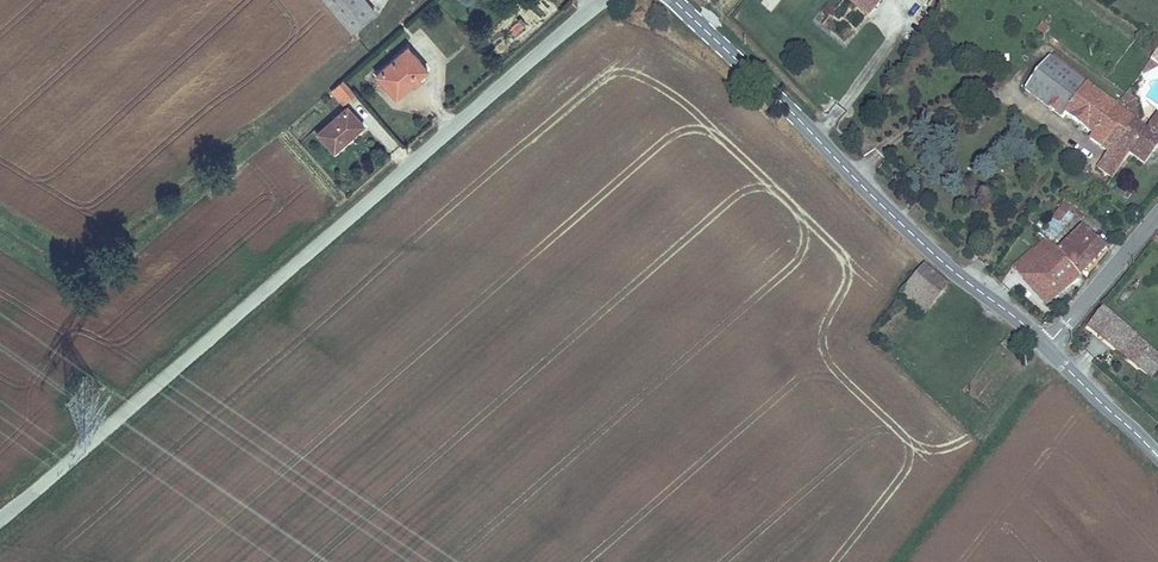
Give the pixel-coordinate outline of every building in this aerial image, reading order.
[(352,31),(377,11),(367,0),(325,0),(352,31)] [(836,9),(829,3),(814,21),(845,45),(868,18),(870,20),(885,0),(844,0),(836,9)] [(647,27),(653,20),(642,8),(636,14),(647,27)] [(1051,28),(1042,22),(1036,29),(1046,35),(1051,28)] [(374,75),(397,100),(430,69),(408,44),(374,75)] [(1095,166),(1113,180),(1132,156),(1119,147),(1131,116),(1052,56),(1024,90),(1058,116),(1060,112),(1084,130),(1082,133),(1106,152),(1095,166)] [(332,92),(344,105),(355,95),(343,81),(332,92)] [(1138,103),(1128,95),(1126,97),(1123,101),(1131,106),(1131,116),(1140,122),(1138,103)] [(348,105),(315,132),(335,155),(368,127),(348,105)] [(1119,147),(1132,156),(1147,167),(1157,152),(1157,115),(1149,129),(1140,122),(1131,116),(1119,147)] [(1076,215),(1064,205),(1042,232),(1053,241),(1076,215)] [(1082,278),(1110,250),(1083,226),(1059,250),(1082,278)] [(1059,250),(1047,237),(1013,267),(1049,307),(1082,278),(1059,250)] [(900,294),(926,316),(951,285),(925,264),(900,294)] [(1087,328),(1138,370),(1155,352),(1103,308),(1087,328)] [(1008,351),(1012,346),(1004,339),(1000,344),(1008,351)] [(1155,352),(1138,370),(1153,381),(1157,374),(1157,354),(1155,352)]
